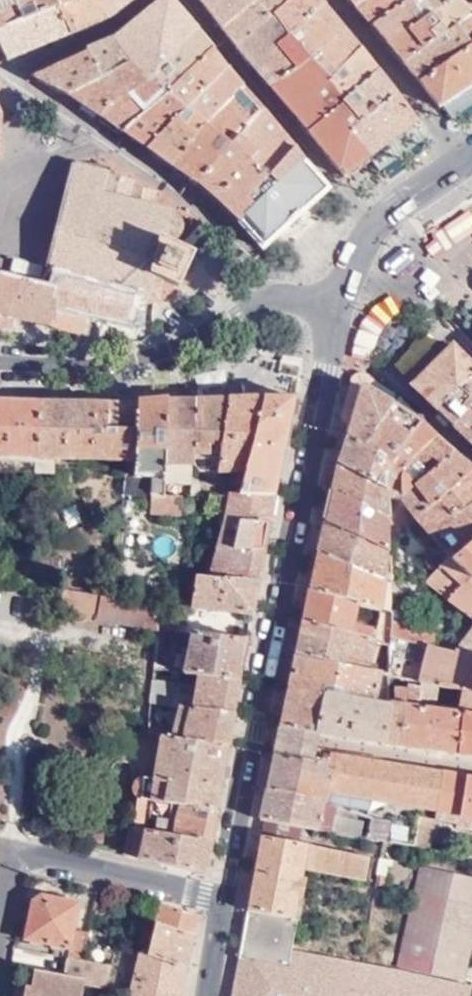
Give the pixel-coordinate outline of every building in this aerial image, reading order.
[(52,8),(58,5),(55,0),(2,0),(0,1),(0,31),(52,8)] [(66,36),(103,19),(88,0),(71,0),(58,5),(52,8),(66,36)] [(103,19),(130,0),(88,0),(103,19)] [(191,30),(164,0),(163,0),(112,39),(129,62),(122,66),(138,78),(191,30)] [(252,0),(206,0),(200,5),(219,30),(252,0)] [(234,49),(268,17),(254,0),(252,0),(219,30),(234,49)] [(286,0),(254,0),(268,17),(286,0)] [(284,36),(318,7),(313,0),(286,0),(268,17),(284,36)] [(404,0),(358,0),(350,5),(367,25),(404,0)] [(449,0),(404,0),(367,25),(382,43),(435,9),(449,0)] [(454,0),(449,0),(435,9),(447,24),(462,44),(415,82),(436,107),(471,84),(471,19),(454,0)] [(284,36),(303,59),(337,30),(318,7),(284,36)] [(66,36),(52,8),(0,31),(0,55),(3,62),(66,36)] [(447,24),(435,9),(382,43),(399,63),(447,24)] [(234,49),(248,66),(284,36),(268,17),(234,49)] [(399,63),(415,82),(462,44),(447,24),(399,63)] [(159,94),(208,48),(191,30),(138,78),(159,94)] [(319,79),(354,50),(337,30),(303,59),(319,79)] [(248,66),(268,89),(303,59),(284,36),(248,66)] [(129,62),(112,39),(109,40),(84,52),(104,76),(122,66),(129,62)] [(181,109),(223,66),(208,48),(159,94),(181,109)] [(339,104),(372,71),(354,50),(319,79),(339,104)] [(104,76),(84,52),(32,76),(44,84),(65,96),(104,76)] [(268,89),(305,134),(328,115),(339,104),(319,79),(303,59),(268,89)] [(95,116),(138,78),(122,66),(104,76),(65,96),(79,105),(95,116)] [(203,126),(239,86),(223,66),(181,109),(203,126)] [(328,115),(364,160),(413,122),(372,71),(339,104),(328,115)] [(118,132),(159,94),(138,78),(95,116),(106,124),(118,132)] [(235,138),(259,109),(239,86),(203,126),(228,146),(235,138)] [(133,142),(142,149),(181,109),(159,94),(118,132),(133,142)] [(153,156),(167,166),(203,126),(181,109),(142,149),(153,156)] [(267,180),(290,148),(259,109),(235,138),(267,180)] [(342,178),(364,160),(328,115),(305,134),(342,178)] [(180,176),(193,185),(228,146),(203,126),(167,166),(180,176)] [(263,197),(260,193),(258,192),(267,180),(235,138),(228,146),(193,185),(210,197),(236,224),(263,197)] [(325,189),(294,152),(277,172),(278,176),(260,193),(263,197),(236,224),(259,249),(325,189)] [(54,290),(46,327),(79,335),(85,313),(124,323),(129,302),(138,305),(148,306),(157,301),(159,296),(160,292),(159,287),(154,279),(175,289),(191,255),(168,244),(184,240),(188,230),(188,222),(183,217),(147,205),(150,192),(130,185),(130,181),(69,164),(37,286),(54,290)] [(10,319),(46,327),(54,290),(37,286),(0,277),(0,316),(10,319)] [(278,327),(286,320),(278,310),(269,317),(278,327)] [(8,327),(10,319),(0,316),(0,327),(8,327)] [(471,375),(471,371),(448,346),(429,365),(407,386),(431,409),(471,375)] [(471,405),(471,375),(431,409),(450,427),(471,405)] [(365,451),(387,405),(361,388),(357,388),(342,441),(365,451)] [(261,399),(224,400),(217,476),(239,477),(238,486),(244,487),(261,399)] [(291,399),(261,399),(244,487),(243,490),(242,497),(272,497),(291,399)] [(224,400),(192,401),(194,466),(195,469),(200,476),(217,476),(224,400)] [(192,401),(164,402),(169,483),(189,483),(189,466),(194,466),(192,401)] [(0,402),(0,463),(31,465),(33,465),(35,402),(0,402)] [(104,405),(35,402),(33,465),(49,466),(49,453),(123,464),(138,466),(136,434),(106,436),(104,405)] [(134,404),(136,434),(138,466),(140,481),(147,481),(148,517),(179,517),(179,498),(170,499),(169,483),(164,402),(134,404)] [(134,404),(104,405),(106,436),(136,434),(134,404)] [(392,465),(414,423),(387,405),(365,451),(392,465)] [(471,434),(471,405),(450,427),(465,442),(471,434)] [(402,484),(435,437),(414,423),(392,465),(386,477),(402,484)] [(394,498),(450,451),(435,437),(402,484),(394,498)] [(381,487),(386,477),(392,465),(365,451),(342,441),(335,467),(381,487)] [(412,519),(470,471),(450,451),(394,498),(412,519)] [(138,466),(123,464),(120,484),(140,486),(140,481),(138,466)] [(384,500),(394,498),(402,484),(386,477),(381,487),(335,467),(329,495),(385,519),(384,500)] [(471,500),(471,473),(470,471),(412,519),(427,536),(471,500)] [(243,490),(216,490),(215,498),(242,497),(243,490)] [(322,523),(386,554),(385,519),(329,495),(322,523)] [(266,524),(272,497),(242,497),(215,498),(213,512),(230,514),(210,580),(256,580),(261,552),(230,545),(237,519),(266,524)] [(471,538),(471,500),(427,536),(445,557),(448,559),(471,538)] [(261,552),(266,524),(237,519),(230,545),(261,552)] [(315,557),(386,584),(386,554),(322,523),(315,557)] [(448,559),(471,578),(471,538),(448,559)] [(308,590),(387,617),(386,584),(315,557),(308,590)] [(471,578),(448,559),(445,557),(419,583),(471,619),(471,578)] [(256,580),(210,580),(195,580),(191,607),(221,610),(252,615),(256,580)] [(387,617),(387,638),(453,654),(456,651),(468,633),(456,625),(447,638),(410,630),(407,608),(398,608),(397,584),(386,584),(387,617)] [(303,622),(389,646),(387,638),(387,617),(308,590),(303,622)] [(94,617),(97,600),(58,595),(55,611),(94,617)] [(156,632),(158,604),(97,600),(94,617),(94,621),(156,632)] [(187,607),(158,604),(156,632),(154,669),(161,670),(170,671),(174,647),(177,632),(167,631),(167,624),(185,626),(187,607)] [(303,622),(296,657),(390,676),(389,646),(303,622)] [(471,655),(471,628),(468,633),(456,651),(471,655)] [(239,681),(247,640),(177,632),(174,647),(188,650),(184,673),(198,675),(239,681)] [(390,676),(461,688),(471,690),(471,655),(456,651),(453,654),(387,638),(389,646),(390,676)] [(290,689),(323,693),(390,702),(390,676),(296,657),(290,689)] [(151,691),(165,693),(167,681),(160,680),(161,670),(154,669),(151,691)] [(233,714),(239,681),(198,675),(194,698),(165,693),(151,691),(150,703),(180,707),(233,714)] [(390,676),(390,702),(456,714),(461,688),(390,676)] [(471,717),(471,690),(461,688),(456,714),(460,715),(471,717)] [(281,729),(314,734),(323,693),(290,689),(281,729)] [(323,693),(314,734),(317,735),(384,745),(390,702),(323,693)] [(390,702),(384,745),(458,754),(460,715),(456,714),(390,702)] [(228,747),(233,714),(180,707),(175,727),(149,723),(148,734),(161,737),(228,747)] [(458,754),(471,756),(471,717),(460,715),(458,754)] [(278,743),(314,749),(315,743),(317,735),(314,734),(281,729),(279,736),(278,743)] [(216,812),(228,747),(161,737),(154,779),(144,778),(140,779),(137,781),(134,786),(134,793),(135,796),(140,799),(216,812)] [(312,761),(314,749),(278,743),(275,755),(312,761)] [(329,764),(331,752),(314,749),(312,761),(275,755),(267,790),(326,800),(333,764),(329,764)] [(336,808),(372,818),(388,822),(386,841),(428,849),(435,820),(442,775),(380,765),(381,760),(331,752),(329,764),(333,764),(326,800),(325,806),(336,808)] [(442,775),(435,820),(456,823),(456,828),(471,830),(471,780),(442,775)] [(300,827),(360,837),(363,822),(335,814),(336,808),(325,806),(326,800),(267,790),(261,820),(264,820),(300,827)] [(211,843),(216,812),(140,799),(137,799),(133,828),(211,843)] [(372,818),(367,838),(386,841),(388,822),(372,818)] [(264,820),(261,836),(297,843),(300,827),(264,820)] [(204,874),(211,843),(133,828),(129,828),(123,856),(204,874)] [(262,963),(288,967),(292,946),(297,920),(294,920),(298,899),(302,900),(306,878),(303,878),(304,870),(365,881),(369,857),(297,843),(261,836),(239,958),(262,963)] [(380,859),(376,879),(385,880),(388,866),(393,867),(394,861),(380,859)] [(471,935),(471,880),(420,868),(400,966),(461,979),(471,935)] [(59,959),(71,962),(79,964),(79,962),(85,936),(71,932),(77,905),(40,896),(31,901),(22,939),(62,949),(59,959)] [(138,952),(185,969),(198,914),(159,905),(159,907),(154,926),(149,924),(143,922),(135,950),(138,952)] [(280,995),(471,995),(471,982),(461,979),(400,966),(292,946),(288,967),(262,963),(262,978),(259,992),(280,995)] [(185,969),(138,952),(127,995),(180,995),(185,969)] [(262,963),(239,958),(236,974),(262,978),(262,963)] [(108,969),(79,962),(79,964),(71,962),(67,982),(33,975),(31,986),(18,984),(13,988),(11,993),(11,995),(82,995),(83,995),(101,995),(108,969)] [(236,974),(232,995),(280,995),(259,992),(262,978),(236,974)]
